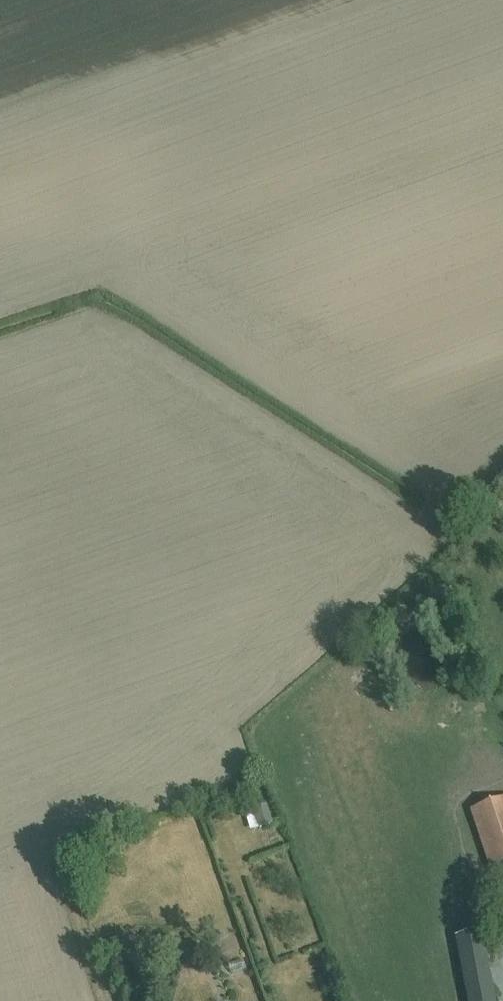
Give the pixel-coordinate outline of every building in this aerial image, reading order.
[(468,810),(487,870),(502,865),(502,799),(468,810)] [(254,809),(260,828),(273,824),(267,805),(254,809)] [(482,933),(457,938),(468,1000),(494,1000),(482,933)]
